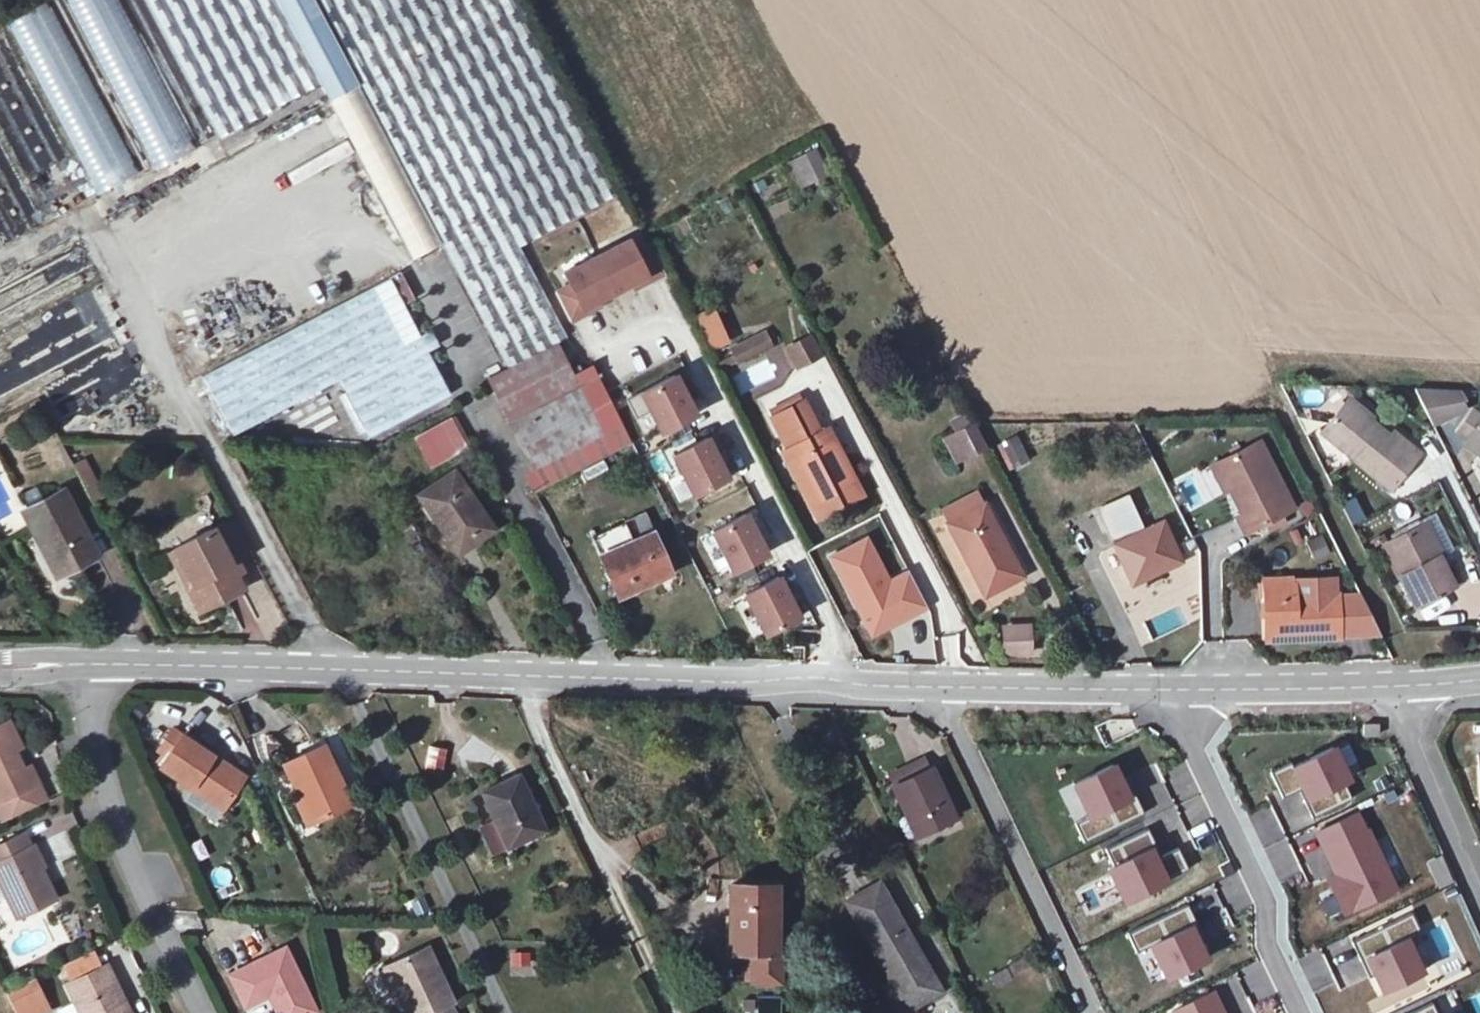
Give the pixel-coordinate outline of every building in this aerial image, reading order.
[(10,21),(96,190),(141,168),(56,0),(52,0),(10,21)] [(150,167),(191,146),(117,0),(66,0),(150,167)] [(617,201),(516,0),(148,0),(216,137),(320,86),(328,103),(333,101),(408,250),(436,237),(503,371),(555,344),(561,342),(516,252),(617,201)] [(0,23),(0,124),(29,178),(73,156),(2,22),(0,23)] [(1,241),(46,219),(0,128),(0,238),(1,241)] [(799,189),(830,177),(818,148),(788,160),(799,189)] [(611,293),(628,284),(643,276),(646,281),(662,273),(647,245),(633,252),(626,240),(593,258),(611,293)] [(0,282),(0,333),(94,283),(73,243),(0,282)] [(559,275),(566,287),(551,295),(566,323),(581,315),(579,310),(594,302),(611,293),(593,258),(559,275)] [(631,289),(646,281),(643,276),(628,284),(631,289)] [(390,284),(203,378),(232,436),(361,371),(391,429),(449,399),(390,284)] [(0,342),(0,413),(127,344),(98,289),(0,342)] [(594,302),(579,310),(581,315),(596,307),(594,302)] [(698,316),(714,349),(728,342),(712,310),(698,316)] [(717,355),(726,375),(775,353),(765,332),(717,355)] [(820,356),(808,333),(786,344),(797,367),(820,356)] [(527,466),(598,430),(570,374),(555,344),(503,371),(484,380),(527,466)] [(133,355),(49,400),(71,440),(154,395),(133,355)] [(591,364),(570,374),(598,430),(527,466),(519,470),(531,493),(631,444),(591,364)] [(677,377),(643,395),(663,435),(697,418),(677,377)] [(1462,391),(1417,389),(1436,427),(1466,412),(1462,391)] [(827,449),(800,397),(767,414),(814,504),(856,482),(836,444),(827,449)] [(1391,441),(1341,401),(1316,431),(1389,491),(1424,448),(1401,429),(1391,441)] [(968,411),(936,427),(955,465),(987,449),(968,411)] [(413,435),(427,468),(468,451),(454,418),(413,435)] [(1465,447),(1479,457),(1479,425),(1465,447)] [(1006,470),(1043,457),(1033,429),(996,442),(1006,470)] [(709,440),(675,458),(695,498),(729,481),(709,440)] [(1259,441),(1219,460),(1245,512),(1237,516),(1245,531),(1292,508),(1259,441)] [(89,504),(104,498),(89,458),(74,463),(89,504)] [(455,473),(418,498),(457,556),(494,531),(455,473)] [(61,489),(18,512),(35,544),(44,540),(64,578),(98,560),(61,489)] [(983,494),(938,518),(976,590),(1021,567),(983,494)] [(1352,527),(1365,520),(1354,497),(1341,504),(1352,527)] [(624,525),(631,540),(652,530),(646,516),(624,525)] [(747,517),(713,534),(734,575),(768,558),(747,517)] [(212,606),(247,588),(235,564),(248,557),(229,520),(174,547),(191,581),(180,587),(189,604),(206,595),(212,606)] [(1434,521),(1388,545),(1420,607),(1457,588),(1443,561),(1452,557),(1434,521)] [(651,533),(599,559),(621,603),(673,578),(651,533)] [(929,613),(909,569),(889,578),(870,534),(828,553),(867,640),(929,613)] [(1142,534),(1113,548),(1138,600),(1186,576),(1167,537),(1148,547),(1142,534)] [(1290,578),(1257,579),(1258,647),(1339,645),(1338,636),(1384,635),(1363,598),(1338,599),(1337,591),(1290,592),(1290,578)] [(779,580),(745,598),(766,638),(800,621),(779,580)] [(249,638),(282,632),(274,587),(241,592),(249,638)] [(1001,625),(1002,657),(1034,656),(1033,624),(1001,625)] [(0,732),(0,810),(43,790),(33,769),(26,772),(7,729),(0,732)] [(159,764),(221,808),(243,777),(181,733),(159,764)] [(1348,775),(1358,772),(1349,742),(1338,745),(1348,775)] [(320,746),(281,765),(313,828),(352,809),(320,746)] [(445,751),(424,751),(424,772),(444,773),(445,751)] [(1334,751),(1294,772),(1311,804),(1351,783),(1334,751)] [(1136,799),(1133,800),(1117,767),(1074,788),(1089,821),(1079,826),(1087,843),(1144,815),(1136,799)] [(929,769),(891,787),(915,838),(953,820),(929,769)] [(518,774),(479,793),(506,850),(546,831),(518,774)] [(1316,836),(1336,879),(1328,883),(1345,919),(1401,892),(1364,814),(1316,836)] [(1148,829),(1106,849),(1116,871),(1107,875),(1124,910),(1172,887),(1168,879),(1188,870),(1179,850),(1158,860),(1156,854),(1160,852),(1148,829)] [(0,848),(0,881),(17,920),(59,901),(29,835),(0,848)] [(876,882),(841,902),(904,1010),(939,991),(876,882)] [(776,887),(730,885),(728,949),(747,950),(774,950),(776,887)] [(1212,965),(1194,929),(1197,927),(1187,906),(1126,935),(1137,956),(1150,949),(1168,986),(1212,965)] [(1363,963),(1366,961),(1383,998),(1427,977),(1410,940),(1423,934),(1413,913),(1352,941),(1363,963)] [(235,972),(251,1006),(263,1001),(269,1012),(300,1012),(307,1010),(279,951),(235,972)] [(388,974),(407,1012),(452,1012),(450,1009),(457,1005),(432,952),(388,974)] [(532,972),(530,952),(509,953),(511,974),(532,972)] [(1351,956),(1343,964),(1336,958),(1327,967),(1348,986),(1365,969),(1351,956)] [(780,981),(782,960),(747,958),(746,979),(780,981)] [(64,987),(77,1012),(131,1012),(110,966),(64,987)] [(14,1012),(48,1012),(52,1011),(36,978),(5,994),(14,1012)] [(1217,992),(1173,1012),(1227,1012),(1217,992)] [(1433,1004),(1413,1012),(1437,1012),(1433,1004)]
